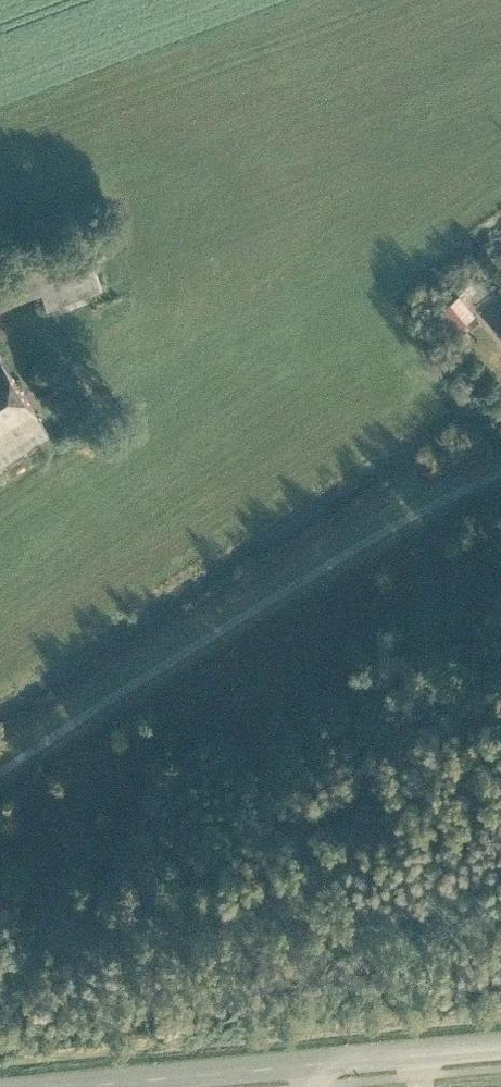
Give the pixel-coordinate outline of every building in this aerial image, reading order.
[(467,289),(448,304),(464,324),(483,309),(467,289)] [(0,359),(0,464),(48,432),(0,359)]
